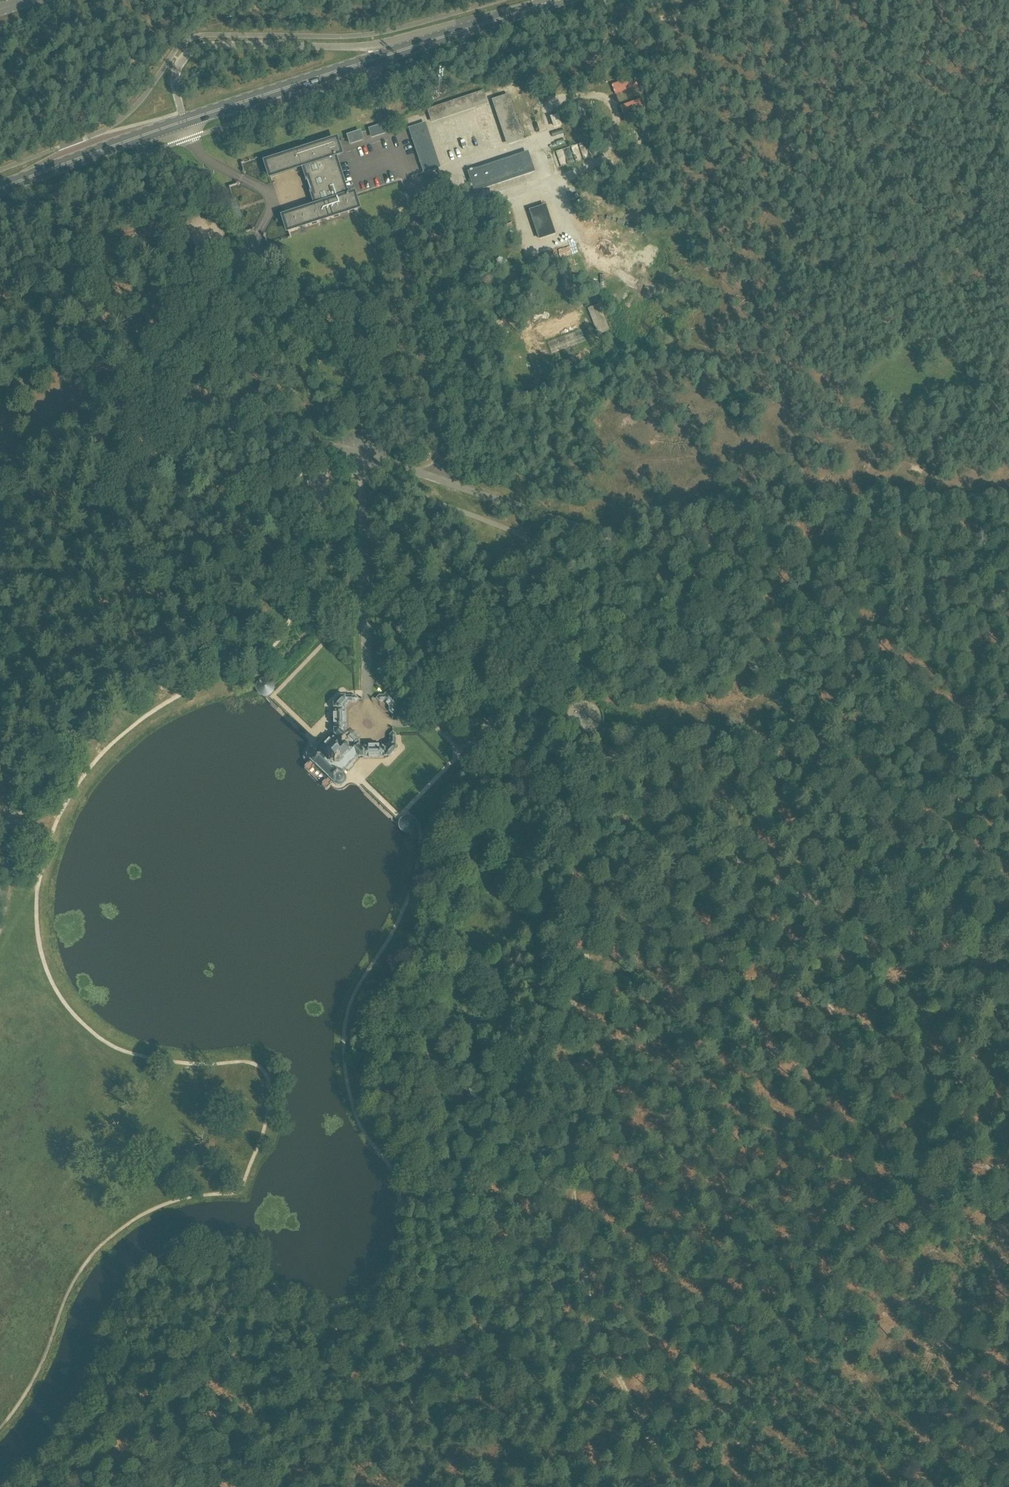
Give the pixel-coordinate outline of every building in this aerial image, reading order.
[(483,93),(428,112),(431,123),(486,104),(483,93)] [(505,96),(491,101),(506,143),(519,138),(505,96)] [(425,123),(412,127),(424,165),(438,161),(425,123)] [(361,133),(347,137),(349,145),(363,140),(361,133)] [(335,141),(266,163),(270,176),(301,167),(305,181),(307,180),(310,191),(309,192),(314,208),(283,218),(287,230),(357,208),(353,195),(348,196),(348,195),(346,196),(334,157),(335,157),(335,156),(340,154),(335,141)] [(530,151),(467,172),(474,193),(537,171),(530,151)] [(235,199),(226,202),(232,222),(241,219),(235,199)] [(544,206),(533,208),(538,233),(549,231),(544,206)] [(629,223),(619,227),(626,244),(636,240),(629,223)] [(544,324),(547,339),(581,331),(577,317),(544,324)] [(256,685),(256,686),(256,687),(256,689),(256,690),(257,691),(257,692),(258,693),(259,695),(261,695),(262,696),(265,696),(269,696),(271,695),(272,694),(273,693),(274,691),(274,690),(274,687),(274,686),(274,685),(274,684),(274,683),(271,681),(268,679),(265,679),(258,681),(257,683),(257,684),(256,685)] [(379,695),(376,699),(378,702),(384,702),(388,706),(388,711),(392,714),(395,711),(395,706),(399,702),(388,691),(384,695),(379,695)] [(310,762),(304,768),(308,772),(310,770),(323,783),(321,784),(326,789),(332,784),(335,786),(336,786),(337,787),(339,787),(341,786),(342,786),(343,785),(344,784),(345,783),(346,782),(346,780),(346,779),(346,778),(346,777),(346,775),(344,773),(358,758),(389,757),(396,750),(395,734),(392,732),(389,735),(389,742),(385,745),(362,745),(361,742),(361,740),(360,738),(359,736),(356,734),(355,732),(353,732),(351,732),(350,732),(345,732),(344,709),(348,703),(355,703),(358,699),(355,696),(340,697),(333,704),(333,734),(335,737),(331,740),(330,739),(323,745),(324,747),(320,751),(319,749),(317,748),(316,748),(315,747),(312,748),(310,749),(309,749),(308,750),(307,751),(307,752),(307,754),(307,756),(307,757),(308,759),(310,762)] [(398,822),(398,824),(398,825),(399,827),(400,830),(403,833),(404,834),(408,834),(411,833),(413,832),(414,831),(416,829),(416,828),(417,826),(417,824),(417,823),(416,822),(415,819),(414,818),(408,816),(405,816),(404,817),(402,818),(401,819),(400,820),(399,821),(398,822)]
